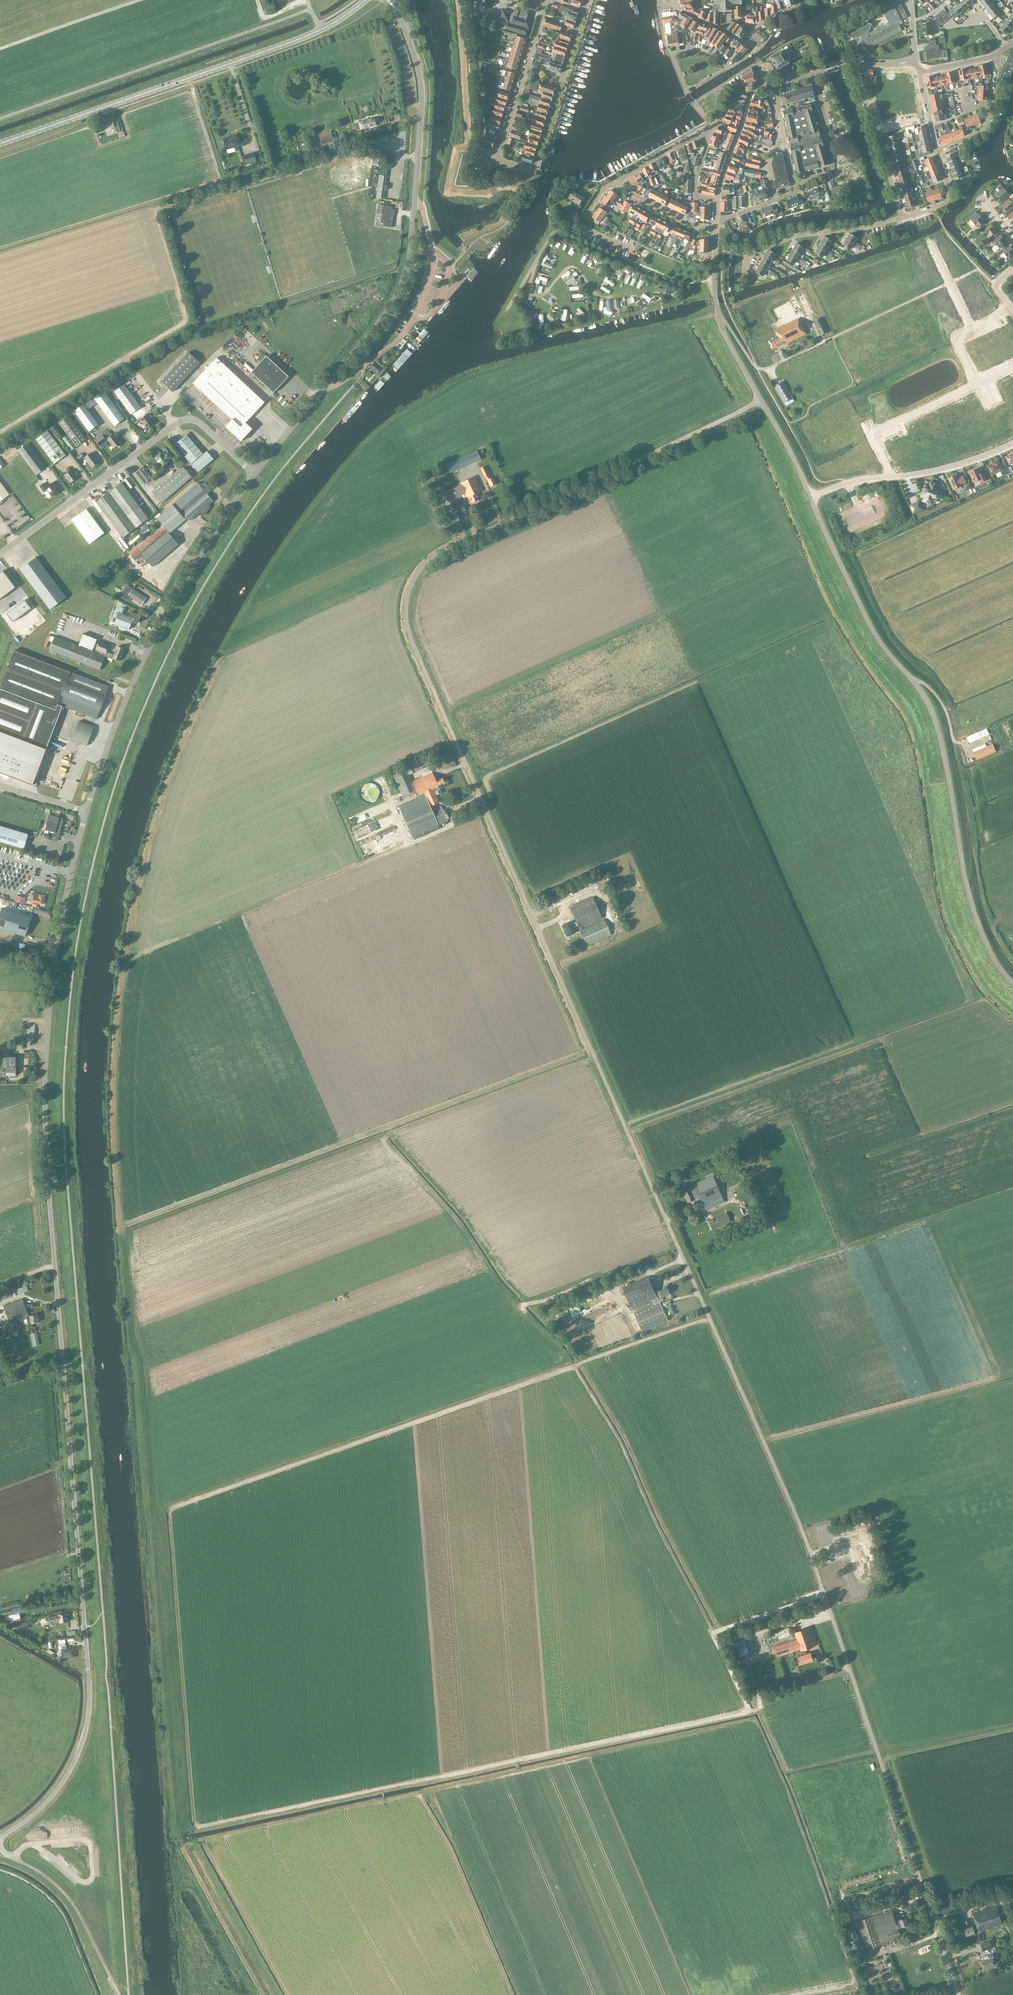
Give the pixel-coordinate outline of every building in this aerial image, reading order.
[(488,0),(487,0),(487,1),(485,7),(488,8),(489,3),(495,5),(496,2),(488,0)] [(697,0),(691,0),(691,1),(680,4),(681,7),(685,11),(687,12),(687,10),(693,9),(692,5),(694,4),(694,2),(697,1),(697,0)] [(712,5),(713,5),(718,5),(720,6),(720,12),(723,12),(723,15),(726,15),(726,12),(732,12),(732,10),(734,10),(734,7),(740,7),(740,5),(742,5),(741,0),(712,0),(712,5)] [(778,1),(775,1),(776,4),(778,12),(784,9),(781,0),(780,0),(778,1)] [(784,9),(793,5),(792,0),(781,0),(784,9)] [(929,4),(928,5),(932,10),(934,8),(927,0),(919,0),(923,4),(927,1),(929,4)] [(934,8),(935,8),(929,0),(927,0),(934,8)] [(961,2),(958,5),(963,11),(968,6),(963,0),(963,1),(962,0),(961,0),(960,1),(961,2)] [(985,9),(991,4),(988,0),(986,0),(981,4),(985,9)] [(770,9),(771,16),(777,13),(777,5),(775,5),(775,3),(771,3),(771,4),(766,4),(766,9),(770,9)] [(989,14),(995,9),(991,4),(985,9),(989,14)] [(708,11),(708,12),(705,21),(712,23),(713,13),(713,5),(712,5),(713,5),(713,10),(709,9),(709,8),(704,6),(703,9),(708,11)] [(958,5),(953,9),(959,15),(963,11),(958,5)] [(564,13),(562,18),(575,22),(579,12),(560,6),(558,10),(564,12),(563,13),(564,13)] [(754,12),(754,15),(754,24),(763,20),(763,12),(762,12),(762,6),(760,6),(760,12),(758,12),(758,7),(755,7),(756,12),(754,12)] [(855,28),(850,31),(848,37),(853,39),(855,38),(858,43),(860,44),(857,46),(860,51),(864,49),(864,50),(865,50),(864,49),(869,46),(869,47),(901,31),(899,28),(898,26),(903,23),(894,7),(883,13),(889,23),(883,26),(882,26),(879,28),(869,33),(869,31),(869,30),(870,28),(871,25),(866,23),(855,28)] [(953,9),(951,7),(950,9),(951,10),(948,13),(954,19),(959,15),(953,9)] [(530,21),(532,13),(515,8),(514,14),(511,13),(511,12),(502,10),(500,18),(508,21),(506,29),(527,35),(529,29),(531,21),(530,21)] [(707,12),(702,10),(697,8),(696,9),(692,14),(698,17),(704,20),(707,12)] [(999,14),(995,9),(989,14),(993,19),(999,14)] [(676,19),(674,19),(674,22),(674,24),(674,26),(673,29),(676,30),(679,30),(678,32),(680,32),(681,32),(683,34),(686,30),(685,29),(692,19),(680,12),(678,17),(680,18),(677,21),(676,19)] [(750,15),(749,15),(749,12),(745,12),(746,16),(746,22),(754,24),(754,15),(750,15)] [(671,29),(673,29),(674,26),(674,24),(674,22),(674,19),(674,16),(663,18),(663,24),(670,23),(671,29)] [(932,19),(939,27),(942,25),(935,17),(932,19)] [(575,23),(567,20),(563,18),(562,21),(563,21),(562,25),(565,26),(573,29),(575,23)] [(560,31),(562,25),(546,19),(544,26),(560,31)] [(1003,24),(1010,29),(1012,25),(1012,24),(1007,19),(1003,24)] [(687,28),(694,33),(695,33),(700,25),(692,20),(687,28)] [(726,29),(730,32),(734,35),(740,26),(733,22),(726,29)] [(700,41),(701,39),(702,39),(704,35),(709,27),(706,26),(700,24),(700,25),(695,33),(694,33),(693,39),(694,39),(692,45),(694,46),(695,41),(700,41)] [(935,34),(934,30),(931,31),(931,24),(922,25),(923,30),(923,36),(932,35),(935,34)] [(999,29),(1005,34),(1010,29),(1003,24),(999,29)] [(741,26),(740,26),(734,35),(741,39),(747,30),(741,26)] [(702,39),(706,41),(713,29),(709,27),(704,35),(702,39)] [(708,46),(709,46),(718,31),(713,29),(706,41),(707,41),(705,45),(708,46)] [(560,38),(570,41),(572,35),(560,31),(559,34),(561,35),(560,38)] [(712,48),(713,46),(723,33),(718,31),(709,46),(712,48)] [(713,46),(718,50),(727,36),(723,33),(713,46)] [(757,44),(761,41),(754,34),(750,38),(757,44)] [(724,51),(726,52),(727,49),(728,48),(729,45),(733,39),(727,36),(718,50),(722,54),(724,51)] [(514,43),(524,46),(526,40),(515,37),(514,40),(511,40),(511,42),(514,43)] [(747,50),(740,43),(733,39),(729,45),(733,48),(735,49),(734,50),(734,51),(736,52),(738,54),(742,57),(747,50)] [(938,45),(936,45),(935,41),(929,42),(929,46),(924,47),(926,60),(944,57),(947,56),(946,50),(943,50),(939,51),(938,45)] [(568,47),(555,42),(554,47),(567,51),(568,47)] [(524,46),(514,43),(513,47),(509,46),(509,48),(512,49),(522,52),(524,46)] [(727,49),(726,52),(724,55),(728,58),(731,53),(733,55),(736,52),(734,51),(734,50),(733,50),(733,49),(733,48),(729,45),(728,48),(730,49),(729,50),(727,49)] [(565,56),(567,51),(554,47),(552,52),(565,56)] [(522,52),(512,49),(511,52),(508,52),(507,54),(510,55),(520,58),(522,52)] [(770,58),(773,63),(771,64),(772,66),(774,65),(777,71),(789,64),(788,62),(795,58),(793,54),(791,55),(788,49),(782,53),(781,51),(770,58)] [(542,54),(536,52),(535,56),(546,59),(547,61),(547,60),(548,60),(549,57),(546,56),(542,54)] [(563,62),(565,56),(552,52),(551,56),(552,56),(552,58),(553,58),(553,59),(554,59),(555,59),(563,62)] [(734,63),(737,60),(739,56),(737,55),(738,54),(736,52),(733,55),(729,60),(734,63)] [(520,58),(510,55),(509,59),(506,58),(505,60),(509,61),(519,64),(520,58)] [(1009,81),(1012,68),(1012,60),(1007,58),(1000,78),(1009,81)] [(548,62),(548,60),(547,60),(547,61),(546,66),(548,67),(547,70),(560,73),(562,66),(549,63),(548,62)] [(519,64),(509,61),(507,65),(504,64),(504,66),(517,70),(519,64)] [(981,67),(978,67),(980,77),(981,76),(985,76),(985,79),(988,78),(986,71),(989,71),(988,65),(985,66),(985,65),(980,66),(981,67)] [(974,69),(972,69),(974,79),(979,78),(980,81),(982,80),(981,76),(980,77),(978,67),(974,68),(974,69)] [(737,76),(739,81),(753,75),(750,68),(737,76)] [(969,69),(965,70),(968,79),(967,80),(968,83),(970,83),(969,80),(974,79),(972,69),(970,70),(969,69)] [(963,71),(963,70),(958,71),(961,84),(964,84),(963,81),(967,80),(968,79),(965,70),(963,71)] [(505,74),(505,76),(505,77),(507,77),(514,79),(516,74),(508,71),(507,75),(505,74)] [(952,72),(946,74),(948,84),(952,83),(953,86),(955,86),(952,72)] [(946,74),(939,75),(941,86),(946,85),(946,88),(949,88),(948,84),(946,74)] [(742,87),(744,86),(755,82),(755,81),(753,75),(739,81),(738,85),(742,85),(741,87),(742,87)] [(939,75),(932,77),(934,87),(935,91),(937,90),(937,87),(941,86),(939,75)] [(783,85),(790,84),(789,78),(785,79),(784,76),(778,77),(779,82),(782,82),(783,85)] [(505,83),(512,85),(514,79),(507,77),(505,83)] [(934,87),(932,77),(925,79),(928,92),(930,91),(930,88),(934,87)] [(530,87),(530,88),(536,90),(539,81),(533,79),(530,87)] [(754,87),(755,82),(744,86),(746,93),(752,91),(754,87)] [(541,83),(539,90),(543,91),(553,95),(555,88),(541,83)] [(812,88),(812,87),(802,90),(784,94),(786,104),(798,101),(798,107),(799,107),(800,111),(802,110),(801,107),(801,103),(805,102),(805,100),(814,97),(813,97),(811,88),(812,88)] [(543,93),(543,95),(542,97),(542,98),(551,101),(553,95),(543,92),(543,91),(539,90),(538,92),(543,93)] [(498,97),(507,100),(509,94),(500,92),(498,97)] [(539,105),(540,105),(549,108),(551,101),(542,98),(529,94),(524,92),(523,95),(540,101),(539,105)] [(879,92),(871,95),(873,100),(881,98),(884,97),(883,95),(880,95),(879,92)] [(736,94),(730,107),(741,103),(744,103),(748,96),(747,95),(742,93),(736,94)] [(988,94),(974,93),(974,95),(977,95),(977,100),(987,101),(987,98),(988,98),(988,94)] [(498,97),(496,103),(506,106),(507,100),(498,97)] [(758,102),(756,108),(761,109),(762,109),(763,109),(764,108),(764,105),(769,106),(769,100),(763,99),(763,101),(758,101),(758,102)] [(496,103),(494,109),(504,112),(506,106),(496,103)] [(730,107),(730,109),(730,108),(725,117),(732,119),(733,114),(737,114),(742,113),(744,103),(741,103),(730,107)] [(788,110),(783,112),(784,119),(785,119),(789,137),(788,137),(789,144),(791,144),(792,147),(790,148),(791,155),(792,155),(796,173),(803,172),(802,168),(804,168),(805,171),(819,168),(818,164),(820,164),(821,167),(828,165),(823,147),(821,140),(819,140),(818,137),(820,137),(818,129),(817,130),(812,112),(810,104),(805,106),(801,107),(802,110),(800,111),(799,107),(798,107),(794,109),(795,112),(793,113),(792,109),(788,110)] [(538,111),(547,114),(549,108),(540,105),(538,111)] [(749,107),(747,113),(757,115),(758,109),(756,109),(756,108),(754,107),(754,108),(749,107)] [(504,112),(494,109),(493,115),(502,118),(504,112)] [(547,114),(538,111),(537,111),(537,114),(534,113),(533,116),(546,120),(547,114)] [(747,114),(746,122),(757,124),(759,116),(747,114)] [(973,116),(970,117),(974,126),(981,123),(977,114),(973,116)] [(957,124),(963,121),(961,116),(954,118),(957,124)] [(492,117),(490,122),(500,125),(501,120),(492,117)] [(974,126),(970,117),(964,120),(965,122),(967,128),(974,126)] [(368,128),(367,127),(376,124),(374,118),(366,120),(358,122),(361,130),(368,128)] [(535,118),(534,123),(543,126),(545,121),(535,118)] [(740,121),(736,120),(735,123),(734,125),(731,124),(727,123),(727,124),(729,125),(727,130),(733,132),(735,133),(740,121)] [(934,126),(936,130),(948,125),(946,121),(934,126)] [(500,125),(490,122),(488,128),(498,131),(500,125)] [(759,125),(757,124),(746,122),(744,127),(754,131),(755,128),(758,128),(759,125)] [(532,123),(531,125),(529,124),(528,128),(542,133),(543,127),(532,123)] [(960,130),(957,131),(956,131),(959,138),(965,136),(962,129),(963,129),(961,125),(959,126),(960,130)] [(917,128),(918,134),(926,132),(925,126),(917,128)] [(727,131),(725,130),(718,127),(714,132),(724,136),(727,131)] [(754,133),(754,132),(754,131),(744,127),(742,131),(752,136),(753,136),(757,138),(757,137),(758,135),(754,133)] [(955,132),(951,133),(950,134),(953,141),(959,138),(956,131),(957,131),(955,128),(953,128),(955,132)] [(512,130),(510,136),(521,140),(523,134),(520,133),(512,130)] [(529,136),(530,137),(531,137),(540,139),(541,134),(531,130),(530,131),(527,130),(525,135),(529,136)] [(945,134),(945,136),(944,136),(947,143),(953,141),(950,134),(951,133),(950,130),(948,131),(948,132),(945,134)] [(750,140),(751,139),(753,140),(753,138),(756,139),(757,138),(753,136),(752,136),(742,131),(740,135),(750,140)] [(917,141),(920,141),(928,139),(926,132),(918,134),(916,135),(917,141)] [(941,145),(947,143),(944,136),(945,136),(944,132),(942,133),(943,136),(939,138),(941,145)] [(333,141),(331,133),(319,136),(322,144),(333,141)] [(487,133),(485,139),(495,142),(497,136),(487,133)] [(724,140),(724,141),(731,144),(735,134),(733,133),(732,135),(729,134),(727,139),(725,138),(724,140)] [(714,134),(711,139),(718,142),(720,136),(714,134)] [(749,141),(750,140),(740,135),(737,142),(747,146),(749,141)] [(888,137),(889,144),(897,142),(896,135),(888,137)] [(222,140),(223,144),(224,143),(227,154),(235,151),(233,146),(239,144),(237,136),(230,138),(230,137),(223,139),(223,140),(222,140)] [(539,140),(530,137),(528,142),(538,146),(539,140)] [(495,142),(485,139),(483,145),(491,147),(490,150),(492,151),(495,142)] [(709,145),(716,148),(718,142),(711,139),(709,145)] [(920,141),(921,147),(929,145),(928,139),(920,141)] [(700,148),(703,146),(700,140),(697,141),(697,140),(691,143),(693,150),(700,148)] [(723,144),(725,145),(723,151),(728,153),(731,144),(724,141),(723,144)] [(526,143),(523,150),(525,153),(527,154),(526,156),(524,155),(522,160),(532,164),(534,158),(537,147),(526,143)] [(694,152),(693,152),(691,143),(688,145),(685,146),(688,154),(688,155),(690,154),(691,154),(691,158),(691,161),(692,161),(693,161),(692,165),(696,166),(698,166),(699,162),(699,160),(700,157),(697,157),(694,156),(694,152)] [(737,143),(735,150),(733,153),(734,153),(732,159),(744,164),(746,160),(741,158),(742,158),(744,153),(745,150),(749,152),(750,150),(746,148),(737,143)] [(931,151),(929,145),(921,147),(923,153),(931,151)] [(685,146),(680,148),(683,157),(687,164),(685,165),(686,170),(686,173),(690,173),(688,162),(687,159),(686,155),(687,155),(685,146)] [(680,158),(683,164),(684,163),(685,165),(687,164),(683,157),(680,148),(676,150),(679,159),(680,158)] [(713,154),(719,156),(718,158),(725,160),(727,154),(720,152),(714,150),(713,154)] [(667,155),(668,157),(670,163),(670,165),(673,164),(672,162),(675,161),(674,157),(677,156),(675,151),(667,155)] [(241,157),(244,166),(257,162),(254,153),(241,157)] [(946,156),(948,162),(955,160),(953,153),(946,156)] [(901,161),(900,154),(892,156),(893,162),(901,161)] [(783,156),(775,155),(775,156),(774,156),(771,164),(775,181),(772,182),(773,185),(774,188),(775,188),(775,189),(776,189),(790,186),(789,185),(790,185),(790,184),(791,184),(784,156),(783,156)] [(670,163),(668,157),(663,160),(662,158),(655,162),(659,169),(660,171),(662,171),(664,169),(665,168),(664,166),(666,165),(668,167),(670,166),(669,163),(670,163)] [(925,161),(927,165),(927,166),(934,163),(932,157),(925,160),(924,159),(921,161),(922,163),(925,161)] [(717,160),(716,164),(723,166),(725,160),(718,158),(718,161),(717,160)] [(948,162),(950,168),(958,165),(955,160),(948,162)] [(746,161),(745,166),(759,169),(760,164),(746,161)] [(654,163),(649,166),(652,173),(657,171),(654,163)] [(928,167),(929,170),(929,171),(936,169),(934,163),(927,166),(927,165),(923,166),(924,168),(928,167)] [(723,166),(716,164),(714,170),(721,172),(723,166)] [(895,167),(897,173),(904,171),(906,171),(910,169),(909,166),(905,168),(903,169),(902,165),(895,167)] [(950,168),(953,174),(960,171),(958,165),(950,168)] [(642,170),(645,178),(648,176),(649,179),(650,183),(651,186),(653,186),(655,185),(654,183),(651,176),(651,175),(648,166),(642,170)] [(753,178),(754,172),(749,171),(742,170),(741,174),(738,173),(740,170),(739,170),(739,169),(738,169),(729,166),(727,172),(736,175),(741,175),(753,178)] [(378,183),(375,198),(383,199),(385,190),(386,190),(386,188),(386,186),(387,186),(387,185),(385,185),(388,169),(380,168),(380,169),(374,168),(371,183),(376,183),(378,183)] [(700,172),(707,174),(712,175),(720,177),(721,173),(712,170),(711,172),(708,171),(702,169),(700,172)] [(930,173),(931,176),(932,177),(938,174),(936,169),(929,171),(929,170),(925,172),(926,174),(930,173)] [(897,173),(899,179),(906,177),(904,171),(897,173)] [(953,174),(955,180),(962,177),(960,171),(953,174)] [(727,172),(725,178),(734,181),(735,179),(740,180),(741,176),(736,175),(727,172)] [(640,174),(634,177),(638,184),(639,186),(642,187),(643,188),(643,187),(641,183),(645,180),(644,177),(642,178),(640,174)] [(941,180),(938,174),(932,177),(931,176),(928,178),(928,180),(932,178),(934,183),(941,180)] [(710,184),(717,186),(720,177),(712,175),(710,182),(708,182),(709,179),(706,178),(705,183),(710,184)] [(633,187),(638,184),(634,177),(629,180),(633,187)] [(899,179),(901,185),(908,183),(906,177),(899,179)] [(710,184),(705,183),(703,182),(702,186),(707,187),(707,189),(716,191),(717,187),(710,184)] [(762,190),(759,191),(762,200),(768,199),(765,189),(768,188),(767,182),(763,184),(764,186),(762,186),(762,190)] [(908,183),(901,185),(903,191),(909,189),(908,183)] [(659,184),(656,189),(656,190),(655,191),(652,190),(649,197),(654,200),(661,187),(662,184),(659,184)] [(748,186),(749,191),(752,190),(753,192),(755,202),(762,200),(759,191),(756,192),(755,188),(753,189),(752,184),(748,186)] [(999,203),(1009,195),(1000,184),(997,187),(1000,191),(995,195),(999,199),(997,201),(999,203)] [(668,186),(664,193),(663,194),(663,195),(659,202),(665,205),(668,198),(665,197),(666,196),(667,194),(669,191),(670,187),(668,186)] [(928,192),(925,193),(928,202),(935,200),(932,191),(930,186),(927,188),(928,192)] [(654,200),(659,202),(663,195),(660,194),(661,193),(661,192),(663,188),(661,187),(654,200)] [(810,200),(815,198),(816,201),(819,200),(818,198),(824,195),(822,190),(819,191),(818,188),(814,189),(815,190),(807,193),(810,200)] [(903,191),(904,197),(911,195),(909,189),(903,191)] [(939,189),(932,191),(935,200),(941,198),(939,189)] [(579,206),(580,205),(581,205),(582,203),(581,203),(584,199),(572,190),(567,197),(571,200),(571,201),(572,201),(579,206)] [(617,200),(619,196),(611,191),(607,197),(618,204),(618,205),(622,207),(625,208),(628,203),(625,201),(623,204),(617,201),(617,200)] [(680,196),(677,195),(675,199),(675,200),(675,201),(671,200),(668,207),(674,210),(678,200),(680,196)] [(904,197),(906,203),(913,201),(911,195),(904,197)] [(682,198),(682,197),(680,196),(674,210),(679,212),(682,205),(679,203),(680,203),(681,201),(682,198)] [(745,196),(734,197),(734,204),(734,207),(734,209),(739,209),(739,207),(745,207),(745,196)] [(801,197),(798,199),(797,196),(793,198),(785,201),(788,209),(800,204),(800,205),(804,204),(801,197)] [(612,204),(614,205),(616,203),(607,197),(603,203),(610,207),(612,204)] [(1001,206),(1005,210),(1003,212),(1005,215),(1012,208),(1012,204),(1009,199),(1001,206)] [(686,212),(689,213),(689,212),(689,207),(688,207),(685,206),(685,205),(686,204),(687,202),(684,201),(683,203),(683,204),(682,205),(679,212),(685,215),(686,212)] [(920,202),(917,203),(914,204),(913,201),(906,203),(908,209),(915,207),(918,206),(921,205),(920,202)] [(721,202),(720,212),(731,212),(731,207),(734,207),(734,204),(728,203),(721,202)] [(631,205),(628,203),(625,208),(622,207),(621,209),(626,212),(631,205)] [(701,211),(698,210),(698,203),(692,203),(691,208),(689,207),(689,212),(695,212),(695,213),(709,214),(709,211),(710,210),(710,209),(709,208),(709,207),(701,207),(701,211)] [(382,226),(391,228),(394,210),(391,209),(391,206),(377,204),(376,213),(381,214),(380,223),(383,224),(382,226)] [(627,211),(630,213),(633,214),(629,222),(631,223),(639,209),(634,206),(633,208),(630,206),(627,211)] [(763,209),(765,217),(774,214),(775,215),(779,214),(779,213),(781,212),(779,206),(773,208),(772,206),(763,209)] [(604,215),(606,212),(610,215),(611,212),(608,210),(607,211),(604,209),(604,210),(600,208),(596,213),(608,221),(609,219),(604,215)] [(638,217),(641,219),(645,212),(639,209),(631,223),(633,224),(638,217)] [(650,215),(645,212),(641,219),(636,226),(639,227),(643,220),(646,222),(650,215)] [(698,216),(700,216),(700,220),(709,220),(709,219),(710,217),(709,217),(709,214),(695,213),(695,212),(689,212),(689,213),(688,217),(695,218),(695,216),(698,216)] [(600,222),(603,224),(604,222),(606,223),(609,224),(608,226),(611,227),(613,224),(608,221),(596,213),(593,218),(595,219),(593,222),(598,225),(600,222)] [(913,225),(930,218),(928,213),(911,220),(913,225)] [(748,222),(746,217),(745,214),(737,217),(739,225),(748,222)] [(978,214),(971,220),(975,226),(976,226),(977,228),(984,222),(981,219),(982,218),(978,214)] [(650,233),(652,234),(656,227),(659,220),(654,217),(650,224),(654,225),(652,229),(650,233)] [(655,236),(656,232),(659,233),(661,229),(665,222),(659,220),(656,227),(652,234),(655,236)] [(655,249),(658,242),(659,239),(660,238),(661,236),(662,234),(662,233),(668,235),(671,229),(669,228),(670,225),(665,222),(661,229),(659,233),(656,240),(654,244),(653,247),(652,248),(655,249)] [(990,224),(983,230),(988,235),(990,237),(996,232),(993,228),(994,228),(990,224)] [(671,241),(674,243),(676,238),(680,229),(674,227),(670,237),(672,238),(671,241)] [(680,229),(676,238),(674,243),(677,244),(676,248),(679,249),(681,246),(680,245),(685,231),(680,229)] [(684,241),(684,240),(685,240),(688,241),(691,234),(685,231),(680,245),(681,246),(682,246),(683,246),(684,243),(684,241)] [(850,234),(847,239),(861,247),(862,245),(855,241),(857,238),(850,234)] [(995,245),(996,244),(997,246),(999,249),(1006,243),(1003,240),(1004,239),(1000,235),(993,241),(992,242),(992,243),(993,245),(995,245)] [(829,246),(832,241),(825,237),(822,242),(829,246)] [(851,249),(853,246),(856,247),(859,249),(861,247),(847,239),(844,245),(851,249)] [(500,242),(498,241),(486,256),(487,258),(488,259),(490,258),(501,244),(500,242)] [(822,242),(819,248),(832,256),(833,254),(827,250),(827,251),(827,250),(829,246),(822,242)] [(810,251),(804,247),(797,243),(794,249),(801,253),(803,250),(809,253),(810,251)] [(691,246),(689,248),(689,250),(688,254),(694,255),(694,252),(696,252),(696,249),(697,249),(700,249),(700,252),(700,253),(703,253),(703,252),(708,253),(708,246),(699,246),(693,246),(691,246)] [(1003,252),(1007,258),(1009,260),(1012,257),(1012,251),(1012,250),(1010,246),(1003,252)] [(822,258),(824,254),(826,255),(827,256),(831,258),(832,256),(819,248),(815,254),(822,258)] [(793,250),(790,255),(804,262),(804,263),(805,263),(806,261),(802,259),(804,256),(800,254),(801,253),(794,249),(793,250)] [(769,250),(766,256),(775,261),(777,259),(774,258),(776,254),(769,250)] [(796,261),(803,265),(809,268),(811,264),(808,263),(806,261),(805,263),(804,263),(804,262),(790,255),(787,260),(794,264),(796,261)] [(769,265),(771,262),(778,265),(779,263),(766,256),(762,261),(769,265)] [(766,271),(769,272),(773,275),(775,276),(776,274),(774,272),(767,269),(769,265),(762,261),(759,267),(766,271)] [(763,276),(766,271),(759,267),(756,272),(763,276)] [(471,282),(478,273),(474,269),(466,277),(471,282)] [(538,283),(539,280),(546,282),(547,278),(538,274),(535,282),(538,283)] [(568,285),(575,281),(572,275),(565,279),(568,285)] [(451,303),(465,286),(463,283),(448,301),(451,303)] [(601,285),(599,288),(608,293),(610,290),(601,285)] [(649,302),(651,298),(642,292),(640,296),(649,302)] [(624,296),(621,297),(623,305),(618,306),(619,310),(627,308),(624,296)] [(613,307),(612,303),(609,303),(609,299),(606,299),(607,308),(613,308),(614,311),(617,311),(617,307),(613,307)] [(582,316),(585,313),(578,306),(576,309),(582,316)] [(546,316),(553,322),(555,320),(548,313),(546,316)] [(773,349),(782,345),(782,346),(787,344),(806,334),(801,322),(800,323),(798,318),(774,331),(778,337),(769,341),(773,349)] [(827,332),(820,318),(815,321),(821,335),(827,332)] [(417,345),(431,328),(427,325),(413,342),(417,345)] [(406,342),(403,339),(396,346),(400,349),(406,342)] [(397,370),(411,353),(406,349),(392,366),(397,370)] [(171,392),(199,362),(188,352),(160,382),(171,392)] [(288,377),(266,356),(250,372),(273,393),(288,377)] [(216,358),(209,365),(257,410),(264,402),(216,358)] [(376,372),(380,368),(374,362),(370,367),(376,372)] [(245,363),(243,365),(249,371),(251,369),(245,363)] [(257,410),(209,365),(192,383),(231,420),(224,427),(240,442),(252,429),(245,423),(257,410)] [(392,376),(386,372),(373,388),(378,392),(392,376)] [(1008,377),(1002,380),(1006,390),(1012,387),(1008,377)] [(1002,380),(995,383),(1000,393),(1006,390),(1002,380)] [(774,386),(784,403),(793,398),(783,381),(774,386)] [(124,385),(114,392),(130,414),(140,407),(124,385)] [(103,391),(93,398),(114,426),(124,419),(103,391)] [(976,392),(971,394),(974,402),(975,404),(980,402),(976,392)] [(959,400),(954,403),(957,410),(962,408),(959,400)] [(953,403),(948,406),(951,413),(956,411),(953,403)] [(83,404),(73,411),(88,431),(97,425),(86,409),(87,408),(83,404)] [(1002,416),(1008,428),(1012,426),(1012,418),(1010,413),(1002,416)] [(930,414),(924,417),(928,424),(933,422),(930,414)] [(145,428),(152,423),(146,415),(139,420),(145,428)] [(67,435),(73,444),(76,447),(85,440),(68,416),(58,423),(67,435)] [(995,422),(990,425),(995,435),(1000,432),(998,427),(1002,426),(999,420),(995,421),(995,422)] [(912,423),(907,425),(911,435),(917,432),(916,430),(912,423)] [(990,425),(984,428),(984,427),(980,429),(983,435),(986,433),(989,438),(995,435),(990,425)] [(975,428),(965,432),(971,444),(981,440),(975,428)] [(35,440),(54,464),(65,455),(47,431),(35,440)] [(106,441),(105,440),(106,440),(113,448),(120,443),(113,435),(112,435),(107,431),(101,435),(94,440),(101,449),(104,446),(102,444),(106,441)] [(965,432),(956,437),(962,449),(971,444),(965,432)] [(191,464),(202,454),(186,435),(174,445),(191,464)] [(951,436),(941,440),(947,452),(957,447),(951,436)] [(941,440),(932,445),(938,457),(947,452),(941,440)] [(898,443),(889,448),(892,455),(901,450),(898,443)] [(27,444),(18,451),(36,475),(45,468),(27,444)] [(901,450),(892,455),(893,456),(895,460),(894,460),(896,464),(896,463),(897,464),(906,460),(901,450)] [(206,451),(191,464),(198,472),(213,459),(206,451)] [(481,460),(477,451),(446,464),(450,473),(481,460)] [(156,457),(155,458),(163,467),(168,462),(168,461),(172,458),(167,452),(163,455),(162,453),(160,454),(159,454),(156,456),(156,457)] [(91,467),(98,463),(91,453),(84,458),(88,463),(85,465),(88,469),(91,467)] [(136,457),(126,463),(129,470),(133,468),(134,470),(141,466),(136,457)] [(173,464),(178,468),(183,463),(177,458),(173,464)] [(995,463),(992,464),(987,466),(992,475),(1000,471),(1003,476),(1009,473),(1005,466),(1002,467),(998,459),(994,461),(995,463)] [(152,479),(143,467),(134,473),(143,485),(152,479)] [(183,467),(152,493),(161,503),(191,477),(183,467)] [(486,478),(487,480),(490,478),(489,476),(488,476),(484,467),(481,469),(485,478),(486,478)] [(64,475),(70,483),(76,478),(68,468),(66,469),(68,472),(64,475)] [(974,483),(979,480),(980,483),(986,480),(983,473),(980,474),(977,469),(974,470),(969,472),(972,479),(972,481),(973,480),(974,483)] [(111,475),(98,484),(100,488),(114,478),(111,475)] [(948,479),(953,490),(961,486),(961,485),(966,483),(963,476),(958,479),(956,475),(948,479)] [(472,503),(478,500),(475,494),(482,491),(475,476),(460,483),(461,484),(443,493),(447,502),(465,494),(467,498),(469,497),(472,503)] [(490,478),(487,480),(490,487),(496,484),(493,477),(490,478)] [(925,484),(921,496),(924,497),(923,501),(930,504),(932,505),(933,502),(935,503),(936,500),(937,499),(938,499),(940,500),(944,490),(939,488),(940,485),(937,484),(930,482),(929,486),(925,484)] [(1,501),(2,501),(8,497),(8,496),(9,495),(0,483),(0,501),(1,501)] [(43,483),(39,487),(43,493),(46,490),(51,497),(58,492),(51,483),(46,487),(43,483)] [(121,483),(109,492),(136,528),(148,519),(121,483)] [(156,518),(160,523),(159,523),(156,519),(154,521),(157,524),(126,552),(133,560),(167,531),(167,532),(141,554),(152,567),(178,544),(169,533),(187,518),(189,521),(200,512),(204,515),(210,507),(208,505),(212,501),(206,493),(210,489),(204,483),(200,487),(197,483),(156,518)] [(123,538),(136,528),(109,492),(96,502),(123,538)] [(919,501),(913,503),(917,513),(923,510),(919,501)] [(86,509),(71,520),(89,544),(104,533),(86,509)] [(453,511),(449,513),(452,521),(457,519),(453,511)] [(122,551),(124,550),(116,537),(114,539),(122,551)] [(36,557),(20,569),(50,610),(66,597),(36,557)] [(3,571),(0,573),(0,599),(15,587),(3,571)] [(126,585),(121,592),(120,592),(118,594),(119,596),(123,598),(122,599),(123,599),(128,602),(131,598),(141,605),(146,598),(132,589),(129,588),(129,587),(126,585)] [(31,608),(25,600),(6,613),(13,622),(31,608)] [(128,616),(123,614),(125,609),(120,607),(114,625),(128,630),(131,622),(137,624),(140,616),(130,612),(128,616)] [(78,646),(80,647),(80,646),(89,649),(89,650),(90,651),(91,650),(92,650),(96,639),(82,634),(78,645),(79,645),(78,646)] [(67,657),(77,661),(76,663),(80,665),(81,663),(100,670),(105,656),(113,659),(113,658),(119,661),(124,649),(117,647),(114,655),(106,652),(109,645),(98,641),(95,650),(94,652),(90,651),(89,650),(80,647),(78,646),(54,637),(51,636),(49,641),(52,642),(48,652),(56,655),(56,653),(63,656),(62,658),(66,659),(67,657)] [(14,650),(0,686),(0,773),(32,785),(62,706),(97,719),(109,687),(14,650)] [(71,740),(86,746),(94,727),(78,722),(71,740)] [(978,732),(974,734),(967,737),(969,743),(981,738),(978,732)] [(977,760),(996,752),(993,744),(974,752),(977,760)] [(431,763),(429,758),(420,762),(419,759),(411,762),(416,772),(423,768),(422,767),(431,763)] [(439,778),(435,780),(435,778),(432,773),(420,778),(410,783),(408,778),(407,776),(413,773),(410,766),(404,769),(393,774),(394,778),(402,796),(405,795),(416,790),(419,795),(424,793),(430,806),(439,802),(434,792),(440,789),(438,785),(444,782),(442,778),(442,777),(439,778)] [(376,786),(360,787),(361,792),(360,792),(360,797),(364,797),(364,800),(377,799),(376,786)] [(431,810),(425,795),(398,807),(411,836),(420,832),(447,820),(441,806),(431,810)] [(379,804),(359,815),(361,819),(378,809),(379,811),(382,809),(379,804)] [(54,832),(53,836),(57,837),(62,818),(59,817),(59,815),(55,814),(54,816),(49,815),(45,830),(54,832)] [(24,848),(28,834),(0,826),(0,841),(24,848)] [(355,829),(356,835),(368,833),(366,827),(355,829)] [(576,890),(566,895),(569,901),(578,896),(576,890)] [(37,894),(31,893),(30,901),(43,904),(44,896),(39,895),(36,895),(37,894)] [(564,922),(569,934),(575,932),(573,927),(578,925),(587,946),(611,935),(604,919),(582,929),(581,927),(602,918),(592,897),(570,907),(576,921),(572,924),(570,919),(564,922)] [(2,908),(0,915),(0,929),(25,936),(31,917),(2,908)] [(36,955),(38,950),(29,947),(27,953),(36,955)] [(4,1076),(16,1076),(16,1057),(6,1057),(6,1072),(4,1072),(4,1076)] [(688,1202),(695,1199),(698,1197),(698,1196),(700,1195),(706,1210),(725,1202),(713,1176),(695,1184),(696,1187),(691,1190),(691,1189),(684,1192),(686,1198),(688,1202)] [(712,1229),(731,1221),(727,1212),(709,1220),(712,1229)] [(652,1268),(649,1262),(643,1265),(646,1271),(652,1268)] [(623,1288),(633,1311),(651,1302),(652,1304),(634,1312),(642,1332),(668,1320),(657,1296),(661,1295),(662,1297),(670,1293),(667,1287),(658,1291),(658,1290),(655,1291),(648,1276),(623,1288)] [(16,1288),(11,1290),(13,1296),(22,1293),(21,1291),(27,1289),(26,1285),(17,1289),(16,1288)] [(0,1292),(0,1301),(12,1297),(9,1289),(0,1292)] [(597,1298),(602,1312),(609,1309),(604,1296),(597,1298)] [(10,1323),(11,1326),(17,1325),(16,1320),(27,1316),(28,1323),(31,1323),(38,1322),(37,1314),(28,1316),(22,1299),(3,1306),(10,1323)] [(588,1333),(596,1331),(595,1329),(597,1328),(594,1318),(585,1321),(588,1333)] [(574,1324),(578,1332),(586,1329),(582,1320),(574,1324)] [(39,1345),(37,1333),(30,1334),(33,1346),(39,1345)] [(862,1533),(833,1542),(839,1560),(853,1556),(858,1574),(866,1572),(860,1554),(868,1552),(862,1533)] [(1,1605),(0,1605),(0,1611),(19,1606),(17,1601),(1,1605)] [(0,1611),(0,1612),(1,1617),(27,1610),(26,1605),(0,1611)] [(19,1613),(4,1616),(6,1621),(20,1618),(19,1613)] [(58,1614),(59,1622),(68,1621),(67,1613),(58,1614)] [(27,1621),(15,1625),(17,1631),(29,1628),(28,1627),(29,1627),(28,1622),(27,1622),(27,1621)] [(768,1643),(789,1636),(785,1627),(765,1635),(768,1643)] [(795,1632),(797,1639),(799,1639),(806,1662),(813,1660),(811,1653),(806,1654),(805,1650),(815,1647),(809,1627),(795,1632)] [(744,1639),(733,1643),(738,1657),(749,1653),(744,1639)] [(799,1664),(806,1662),(799,1639),(797,1639),(775,1647),(778,1656),(799,1649),(800,1651),(799,1651),(800,1656),(797,1657),(799,1664)] [(59,1649),(62,1649),(63,1657),(74,1656),(73,1648),(66,1649),(65,1642),(58,1643),(59,1649)] [(997,1898),(998,1900),(1010,1896),(1007,1888),(982,1896),(984,1903),(997,1898)] [(897,1899),(883,1903),(884,1907),(898,1903),(897,1899)] [(979,1931),(1002,1923),(996,1906),(973,1914),(977,1926),(973,1927),(972,1926),(964,1929),(966,1935),(975,1933),(974,1931),(978,1929),(979,1931)] [(906,1917),(899,1919),(895,1920),(892,1910),(857,1921),(866,1950),(881,1945),(881,1943),(901,1937),(898,1928),(908,1924),(906,1917)] [(841,1915),(846,1931),(853,1929),(848,1913),(841,1915)] [(845,1932),(851,1951),(861,1948),(855,1929),(845,1932)] [(992,1948),(989,1940),(980,1944),(982,1951),(992,1948)] [(984,1968),(995,1965),(992,1958),(994,1958),(993,1953),(988,1955),(989,1958),(982,1960),(984,1968)]
